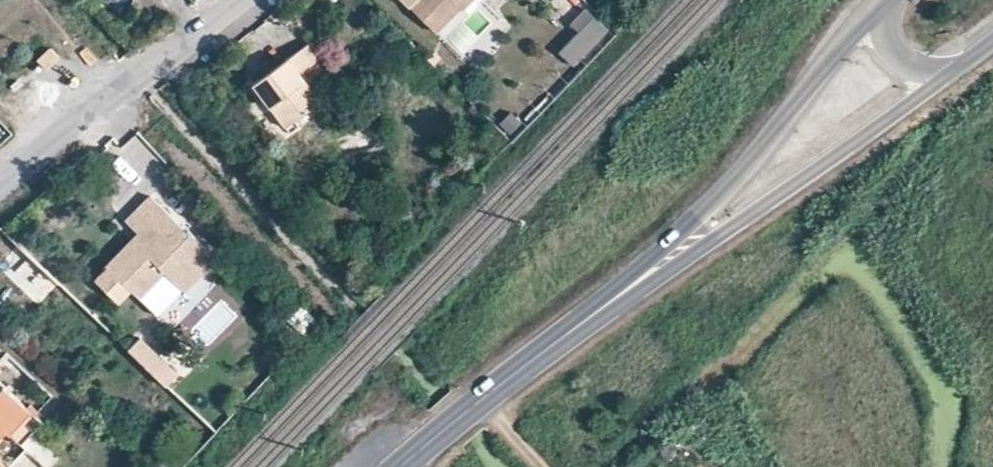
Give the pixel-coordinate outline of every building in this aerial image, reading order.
[(436,32),(460,8),(455,2),(457,0),(403,0),(436,32)] [(460,8),(463,10),(474,0),(457,0),(455,2),(460,8)] [(560,53),(575,69),(611,33),(587,8),(570,25),(579,34),(560,53)] [(300,74),(322,58),(311,43),(256,84),(288,127),(320,103),(300,74)] [(48,71),(60,57),(50,48),(38,61),(48,71)] [(246,108),(253,102),(245,91),(237,97),(246,108)] [(12,133),(5,127),(0,133),(0,135),(5,140),(12,133)] [(128,222),(142,234),(151,244),(144,252),(135,242),(109,268),(114,272),(139,298),(143,302),(168,274),(188,293),(205,274),(223,255),(195,228),(192,230),(156,194),(140,209),(128,222)] [(151,244),(142,234),(135,242),(144,252),(151,244)] [(130,307),(139,298),(114,272),(104,282),(130,307)] [(142,338),(130,349),(166,385),(178,373),(142,338)] [(8,429),(21,442),(35,429),(40,429),(42,426),(42,422),(35,415),(38,412),(29,403),(26,406),(4,385),(0,389),(0,437),(8,429)]
